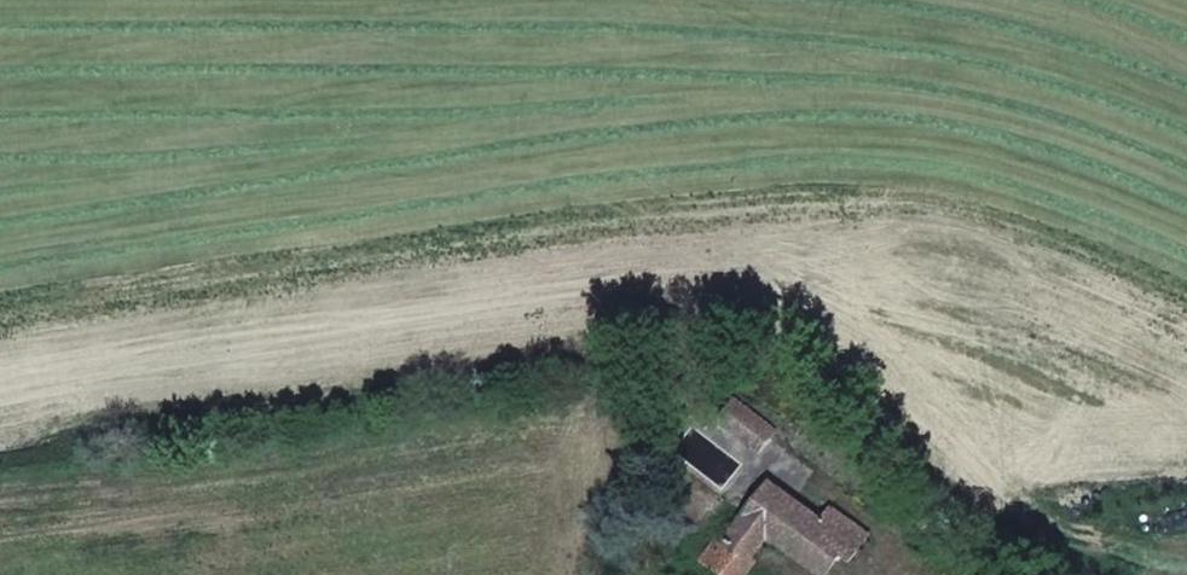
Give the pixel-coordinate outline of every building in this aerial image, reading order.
[(721,421),(759,450),(774,431),(735,402),(721,421)] [(768,484),(727,543),(721,539),(705,562),(723,574),(747,574),(756,564),(751,561),(768,537),(821,574),(825,574),(840,555),(848,562),(868,535),(830,509),(821,521),(792,501),(787,508),(778,502),(783,495),(768,484)] [(787,508),(792,501),(783,495),(778,502),(787,508)]
